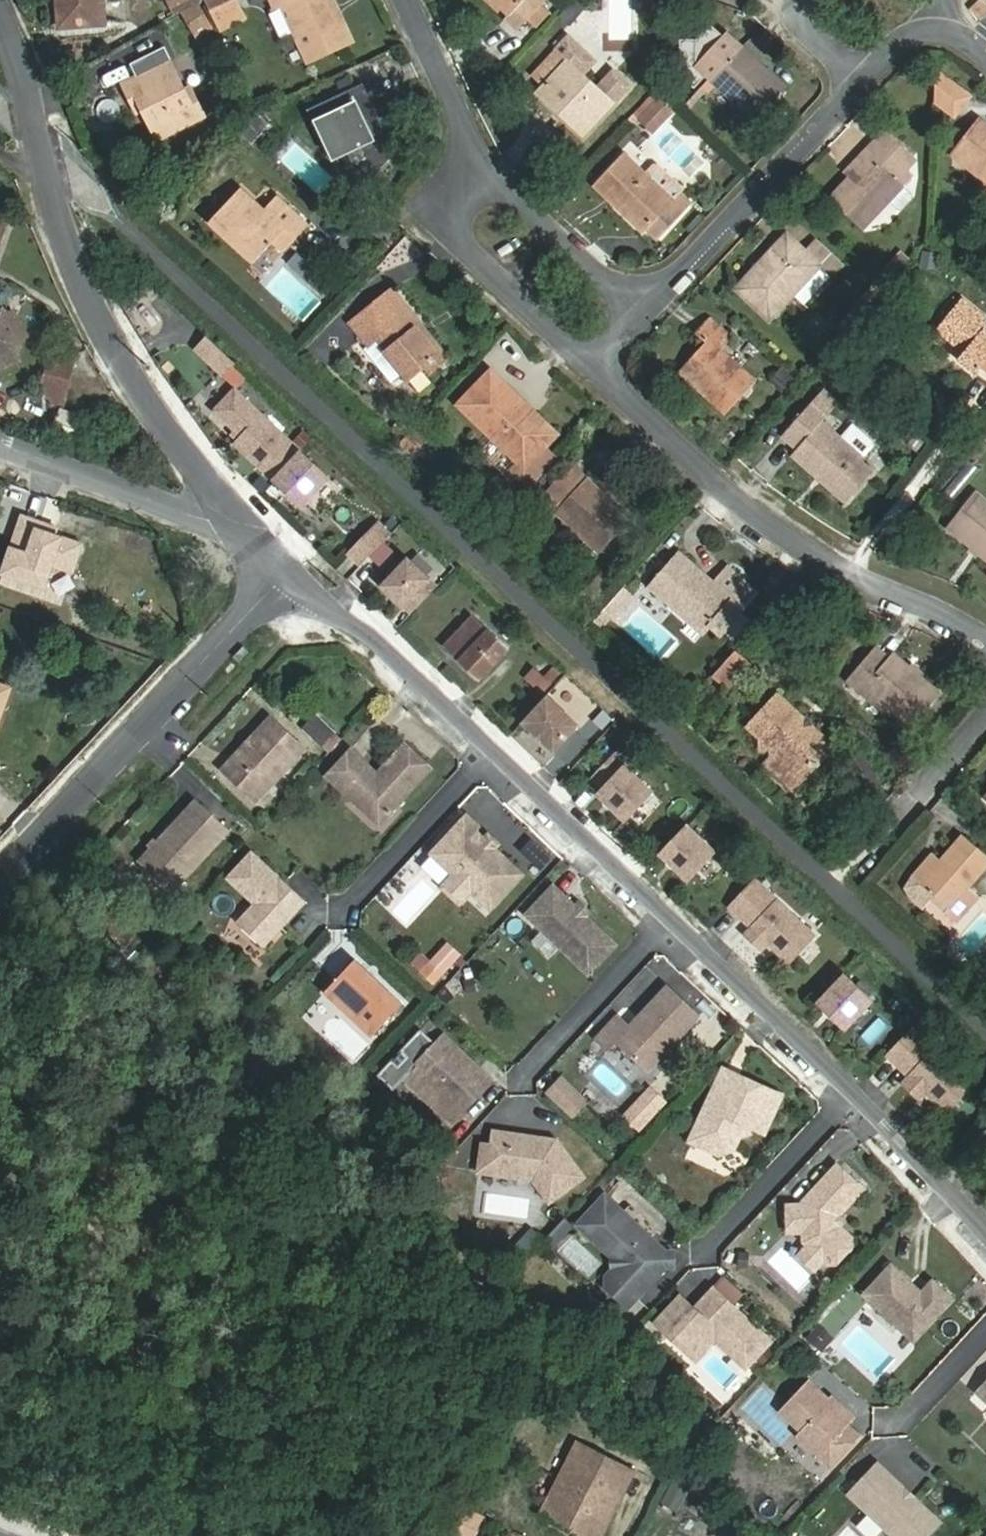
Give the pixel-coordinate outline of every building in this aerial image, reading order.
[(60,28),(106,24),(104,0),(58,0),(60,28)] [(171,14),(197,0),(163,0),(171,14)] [(201,1),(217,32),(243,20),(234,0),(203,0),(201,1)] [(332,0),(272,0),(277,10),(284,7),(308,61),(352,41),(332,0)] [(510,14),(505,19),(517,30),(544,0),(495,0),(510,14)] [(197,6),(181,15),(194,38),(210,29),(197,6)] [(706,35),(686,57),(698,68),(718,46),(706,35)] [(728,36),(718,46),(698,68),(756,121),(786,89),(728,36)] [(139,76),(170,60),(164,48),(133,64),(139,76)] [(532,77),(544,88),(569,62),(557,51),(532,77)] [(123,84),(131,101),(136,99),(158,140),(205,117),(197,100),(191,103),(170,60),(139,76),(123,84)] [(573,119),(570,122),(583,134),(613,103),(569,62),(544,88),(539,93),(553,105),(555,102),(573,119)] [(608,69),(596,86),(617,101),(630,84),(608,69)] [(969,98),(936,72),(934,100),(955,116),(969,98)] [(366,184),(397,149),(388,142),(362,84),(313,107),(334,152),(340,150),(349,169),(366,184)] [(672,113),(658,100),(640,119),(654,132),(672,113)] [(269,125),(257,113),(238,133),(250,145),(269,125)] [(985,182),(985,124),(981,120),(952,155),(985,182)] [(906,167),(916,156),(887,129),(867,151),(872,156),(830,200),(862,230),(914,174),(906,167)] [(624,206),(620,210),(644,233),(648,229),(659,240),(692,204),(680,193),(682,191),(658,168),(649,177),(624,153),(598,181),(624,206)] [(286,228),(297,238),(309,225),(277,196),(265,209),(241,188),(210,222),(255,263),(286,228)] [(816,242),(805,253),(787,236),(760,266),(764,270),(742,293),(770,319),(793,294),(805,305),(841,266),(816,242)] [(929,247),(923,256),(933,263),(939,254),(929,247)] [(897,258),(879,278),(880,278),(887,285),(888,285),(905,266),(897,258)] [(350,323),(369,346),(376,341),(388,356),(393,362),(403,374),(408,380),(439,355),(416,328),(421,323),(393,288),(350,323)] [(985,370),(985,331),(985,330),(985,328),(985,319),(962,299),(937,329),(965,352),(959,359),(977,374),(982,367),(985,370)] [(18,366),(16,362),(21,342),(24,340),(13,316),(10,318),(0,315),(0,375),(18,366)] [(706,343),(680,371),(726,414),(755,383),(721,351),(732,340),(708,320),(696,334),(706,343)] [(231,363),(205,338),(194,350),(220,375),(231,363)] [(76,352),(54,347),(41,401),(62,406),(76,352)] [(393,362),(388,356),(381,361),(378,364),(393,383),(403,374),(393,362)] [(553,440),(527,416),(532,410),(491,371),(459,405),(525,468),(553,440)] [(825,474),(852,498),(876,470),(822,422),(838,403),(823,390),(783,436),(798,449),(793,455),(820,479),(825,474)] [(232,391),(213,411),(241,437),(234,445),(300,506),(326,478),(232,391)] [(62,410),(53,433),(89,447),(98,424),(62,410)] [(572,464),(556,481),(536,503),(553,519),(558,513),(600,553),(632,520),(572,464)] [(977,494),(950,528),(985,557),(985,501),(977,494)] [(349,555),(361,565),(389,535),(377,524),(349,555)] [(710,626),(721,635),(757,594),(727,567),(713,582),(680,553),(650,588),(674,609),(678,605),(706,629),(710,626)] [(382,587),(412,614),(436,587),(407,560),(382,587)] [(617,585),(596,618),(612,628),(633,595),(617,585)] [(472,615),(444,645),(480,680),(509,649),(472,615)] [(848,681),(867,698),(871,693),(911,728),(941,693),(895,653),(890,659),(877,647),(848,681)] [(709,678),(726,691),(735,678),(718,665),(709,678)] [(539,694),(550,682),(532,667),(521,679),(539,694)] [(765,764),(793,791),(818,765),(819,762),(833,747),(813,727),(811,719),(803,717),(779,694),(748,727),(760,739),(761,750),(771,750),(771,757),(765,764)] [(577,725),(546,696),(522,722),(553,751),(577,725)] [(315,716),(303,729),(321,746),(333,733),(315,716)] [(271,719),(223,770),(256,801),(303,749),(271,719)] [(350,749),(324,778),(362,812),(368,805),(372,805),(387,819),(432,770),(404,744),(376,773),(371,778),(365,773),(367,771),(360,764),(363,761),(350,749)] [(630,763),(619,752),(593,779),(604,789),(598,795),(625,820),(651,793),(625,768),(630,763)] [(376,773),(363,761),(360,764),(367,771),(365,773),(371,778),(376,773)] [(196,800),(139,862),(172,893),(229,830),(196,800)] [(368,805),(362,812),(378,828),(387,819),(372,805),(368,805)] [(466,815),(437,846),(460,867),(448,881),(466,898),(471,892),(490,910),(522,875),(475,832),(479,827),(466,815)] [(688,827),(662,855),(688,880),(714,853),(688,827)] [(921,884),(934,896),(948,908),(944,912),(957,924),(979,897),(969,887),(985,868),(985,854),(964,835),(941,861),(921,884)] [(252,851),(226,878),(253,904),(236,923),(264,948),(306,902),(252,851)] [(924,908),(934,896),(921,884),(941,861),(933,854),(912,878),(910,881),(909,885),(908,890),(910,897),(924,908)] [(448,881),(441,888),(459,905),(466,898),(448,881)] [(756,881),(731,908),(753,928),(747,935),(762,950),(769,943),(790,963),(815,936),(756,881)] [(574,908),(551,887),(524,916),(588,975),(615,946),(585,918),(574,908)] [(578,904),(574,908),(585,918),(589,913),(578,904)] [(449,947),(430,968),(441,978),(460,957),(449,947)] [(355,960),(328,989),(346,1006),(376,1033),(403,1004),(355,960)] [(846,977),(819,1004),(846,1029),(872,1002),(846,977)] [(618,1016),(597,1039),(609,1051),(618,1042),(645,1067),(667,1043),(671,1047),(700,1016),(668,986),(630,1027),(618,1016)] [(913,1028),(888,1055),(909,1075),(903,1082),(911,1089),(919,1097),(925,1090),(946,1109),(971,1083),(913,1028)] [(440,1040),(409,1074),(445,1107),(462,1088),(473,1099),(487,1084),(440,1040)] [(667,1043),(645,1067),(649,1071),(671,1047),(667,1043)] [(724,1069),(690,1141),(719,1154),(732,1149),(740,1132),(736,1128),(740,1121),(744,1124),(764,1133),(781,1096),(724,1069)] [(558,1081),(548,1092),(570,1112),(580,1101),(558,1081)] [(462,1088),(445,1107),(456,1117),(473,1099),(462,1088)] [(740,1121),(736,1128),(740,1132),(746,1130),(744,1124),(740,1121)] [(556,1141),(494,1133),(492,1146),(483,1145),(479,1173),(532,1180),(549,1203),(583,1178),(556,1141)] [(802,1205),(787,1206),(788,1233),(803,1233),(803,1243),(807,1246),(822,1260),(826,1264),(835,1264),(851,1246),(851,1238),(839,1226),(834,1227),(833,1216),(838,1216),(863,1189),(837,1165),(802,1203),(802,1205)] [(604,1197),(577,1226),(611,1258),(621,1257),(621,1273),(615,1280),(635,1299),(665,1267),(664,1253),(604,1197)] [(807,1246),(798,1256),(813,1270),(822,1260),(807,1246)] [(747,1252),(738,1251),(738,1265),(747,1266),(747,1252)] [(672,1253),(664,1253),(665,1267),(672,1267),(672,1253)] [(621,1257),(611,1258),(612,1273),(605,1280),(606,1289),(627,1308),(635,1299),(615,1280),(621,1273),(621,1257)] [(892,1263),(863,1295),(899,1328),(920,1328),(929,1319),(933,1323),(955,1299),(933,1279),(922,1291),(892,1263)] [(680,1295),(655,1323),(696,1361),(716,1340),(746,1368),(772,1341),(714,1287),(694,1308),(680,1295)] [(920,1328),(899,1328),(915,1343),(933,1323),(929,1319),(920,1328)] [(818,1353),(832,1338),(817,1324),(803,1339),(818,1353)] [(809,1380),(779,1411),(801,1431),(797,1435),(831,1467),(860,1436),(848,1425),(852,1421),(829,1399),(809,1380)] [(975,1392),(985,1402),(985,1381),(975,1392)] [(832,1396),(829,1399),(852,1421),(855,1418),(832,1396)] [(541,1516),(579,1535),(602,1535),(636,1471),(579,1442),(541,1516)] [(848,1493),(892,1535),(928,1535),(940,1523),(877,1463),(848,1493)] [(676,1477),(663,1501),(677,1509),(690,1485),(676,1477)] [(449,1530),(461,1535),(474,1535),(484,1517),(461,1505),(449,1530)]
